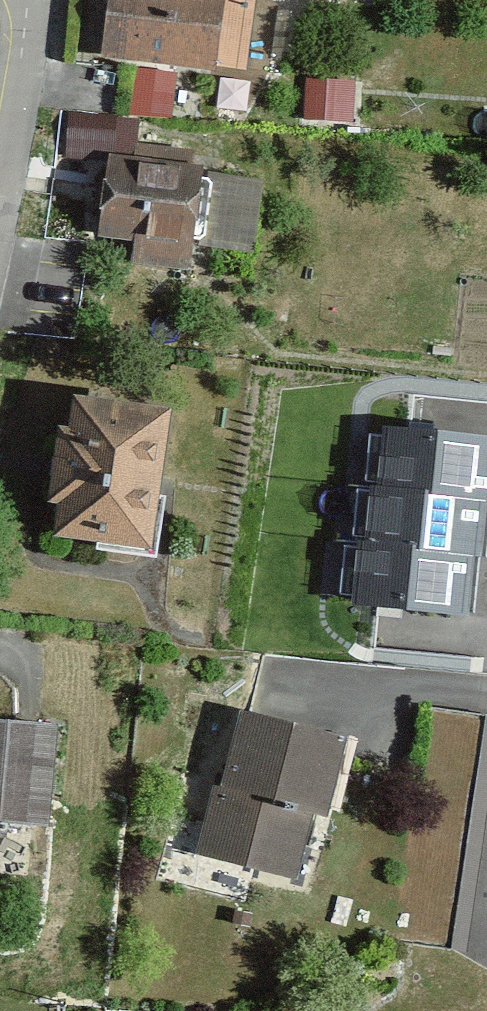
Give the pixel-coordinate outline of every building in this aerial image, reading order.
[(105,54),(240,69),(248,0),(111,0),(105,54)] [(117,114),(68,113),(68,145),(116,146),(117,114)] [(135,160),(108,158),(103,237),(134,240),(133,263),(186,266),(194,150),(136,147),(135,160)] [(60,505),(56,537),(151,549),(168,413),(75,401),(71,431),(61,430),(51,504),(60,505)] [(469,494),(480,495),(484,445),(371,435),(366,485),(469,494)] [(469,494),(366,485),(358,485),(354,539),(457,548),(465,549),(469,494)] [(457,548),(354,539),(345,538),(340,599),(451,608),(457,548)] [(425,709),(393,940),(466,950),(486,797),(486,717),(425,709)] [(343,736),(240,713),(223,786),(214,784),(198,854),(294,876),(310,810),(326,814),(343,736)] [(2,834),(2,823),(47,824),(50,724),(0,723),(0,834),(2,834)]
